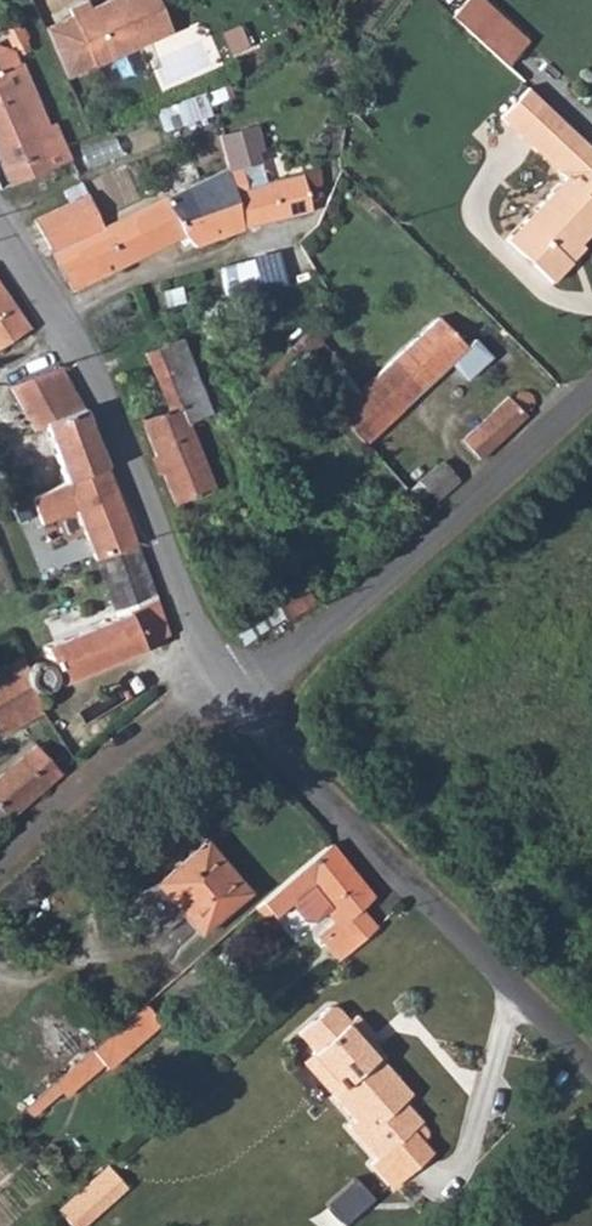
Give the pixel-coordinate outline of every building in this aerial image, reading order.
[(86,1),(68,9),(83,41),(54,54),(65,79),(171,33),(157,0),(124,0),(120,2),(119,0),(110,0),(90,9),(86,1)] [(481,0),(466,0),(452,16),(506,66),(527,42),(481,0)] [(18,25),(9,28),(11,33),(10,34),(8,36),(8,39),(9,40),(10,42),(13,43),(16,43),(21,53),(28,50),(18,25)] [(13,185),(70,160),(62,143),(54,147),(20,64),(17,66),(11,51),(0,48),(0,154),(13,185)] [(567,259),(591,231),(591,173),(591,171),(591,170),(591,148),(527,88),(500,117),(564,177),(506,240),(552,283),(571,263),(567,259)] [(179,103),(186,122),(210,112),(204,93),(179,103)] [(219,136),(227,169),(243,230),(311,212),(308,200),(320,197),(320,169),(266,182),(257,151),(263,150),(256,126),(219,136)] [(87,195),(33,220),(47,245),(61,238),(83,285),(184,235),(195,247),(243,230),(227,169),(103,229),(87,195)] [(47,245),(72,290),(83,285),(61,238),(47,245)] [(273,254),(253,260),(262,293),(282,287),(273,254)] [(28,330),(0,287),(0,348),(28,330)] [(438,317),(358,391),(335,413),(364,445),(365,443),(402,409),(467,348),(438,317)] [(181,340),(145,354),(157,384),(169,380),(181,409),(143,424),(176,504),(214,489),(188,424),(211,415),(181,340)] [(46,427),(66,482),(106,466),(83,409),(60,367),(9,386),(34,431),(46,427)] [(513,403),(507,397),(488,416),(506,436),(526,416),(524,413),(527,413),(530,411),(532,408),(533,405),(534,402),(533,398),(531,396),(528,394),(524,392),(521,393),(518,393),(515,396),(513,400),(513,403)] [(480,460),(506,436),(488,416),(462,441),(480,460)] [(76,511),(97,561),(136,545),(106,466),(66,482),(31,499),(42,524),(76,511)] [(115,614),(155,599),(136,545),(97,561),(115,614)] [(315,603),(296,573),(267,593),(283,618),(285,622),(315,603)] [(267,593),(229,623),(242,643),(283,618),(267,593)] [(116,618),(44,648),(52,667),(55,675),(59,683),(143,650),(141,646),(168,634),(155,599),(115,614),(116,618)] [(22,657),(0,670),(0,736),(42,712),(35,691),(31,690),(28,687),(26,685),(25,681),(25,678),(25,674),(26,671),(27,667),(22,657)] [(51,668),(47,664),(43,663),(38,662),(33,663),(27,667),(26,671),(25,674),(25,678),(25,681),(26,685),(28,687),(31,690),(35,691),(38,692),(44,691),(48,689),(52,686),(53,680),(53,675),(55,675),(52,667),(51,668)] [(0,777),(0,824),(59,772),(36,745),(0,777)] [(248,892),(205,841),(156,884),(199,934),(248,892)] [(372,898),(329,845),(254,908),(264,919),(271,913),(275,917),(291,903),(306,920),(316,920),(329,908),(342,923),(322,941),(339,960),(375,928),(359,909),(372,898)] [(103,1063),(108,1069),(161,1023),(144,1004),(54,1082),(61,1090),(66,1095),(103,1063)] [(371,1164),(392,1188),(432,1153),(421,1142),(427,1136),(426,1131),(420,1123),(421,1122),(403,1101),(410,1094),(379,1059),(378,1060),(364,1045),(369,1040),(374,1036),(355,1015),(348,1021),(337,1009),(327,1008),(298,1033),(314,1052),(312,1054),(342,1087),(333,1095),(355,1120),(348,1126),(377,1159),(371,1164)] [(383,1055),(369,1040),(364,1045),(378,1060),(379,1059),(383,1055)] [(303,1062),(333,1095),(342,1087),(312,1054),(303,1062)] [(25,1108),(31,1115),(61,1090),(54,1082),(25,1108)] [(60,1211),(73,1225),(82,1225),(125,1188),(108,1168),(60,1211)]
